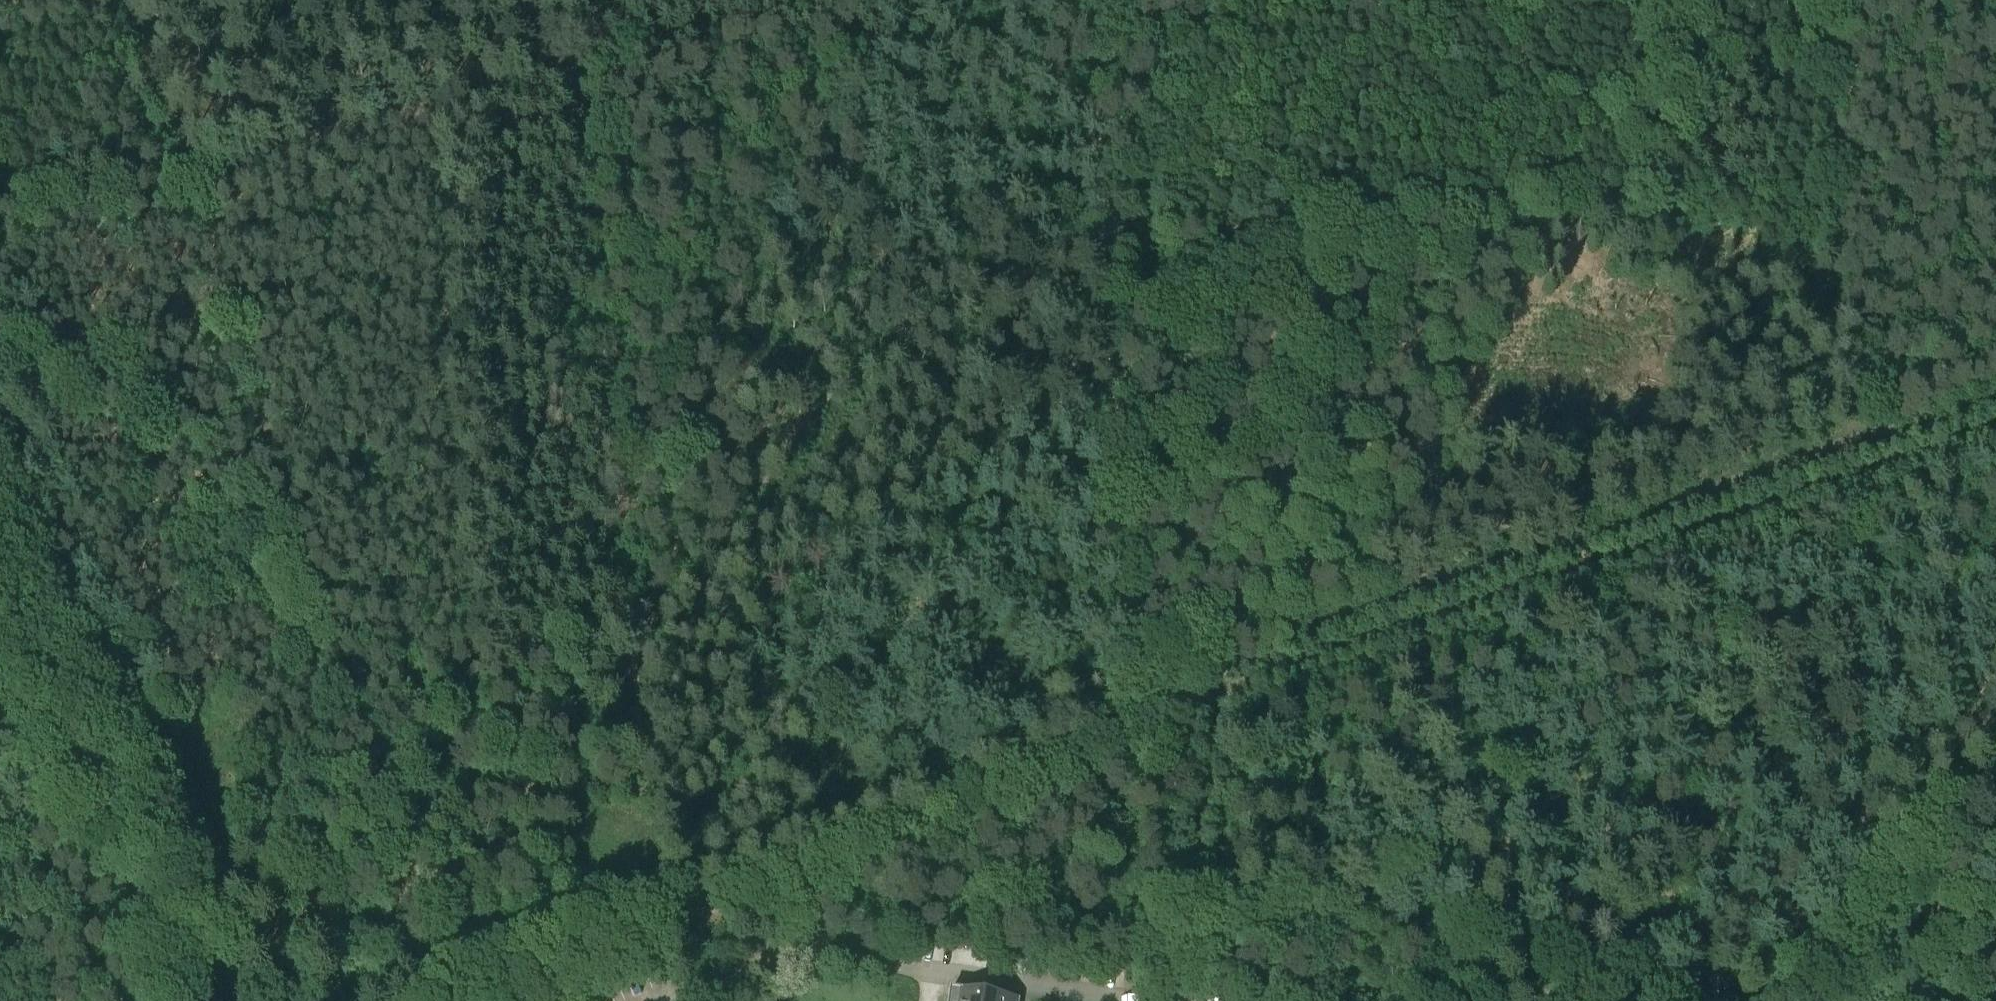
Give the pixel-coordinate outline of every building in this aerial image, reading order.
[(1017,1000),(951,991),(949,1000),(1017,1000)]
